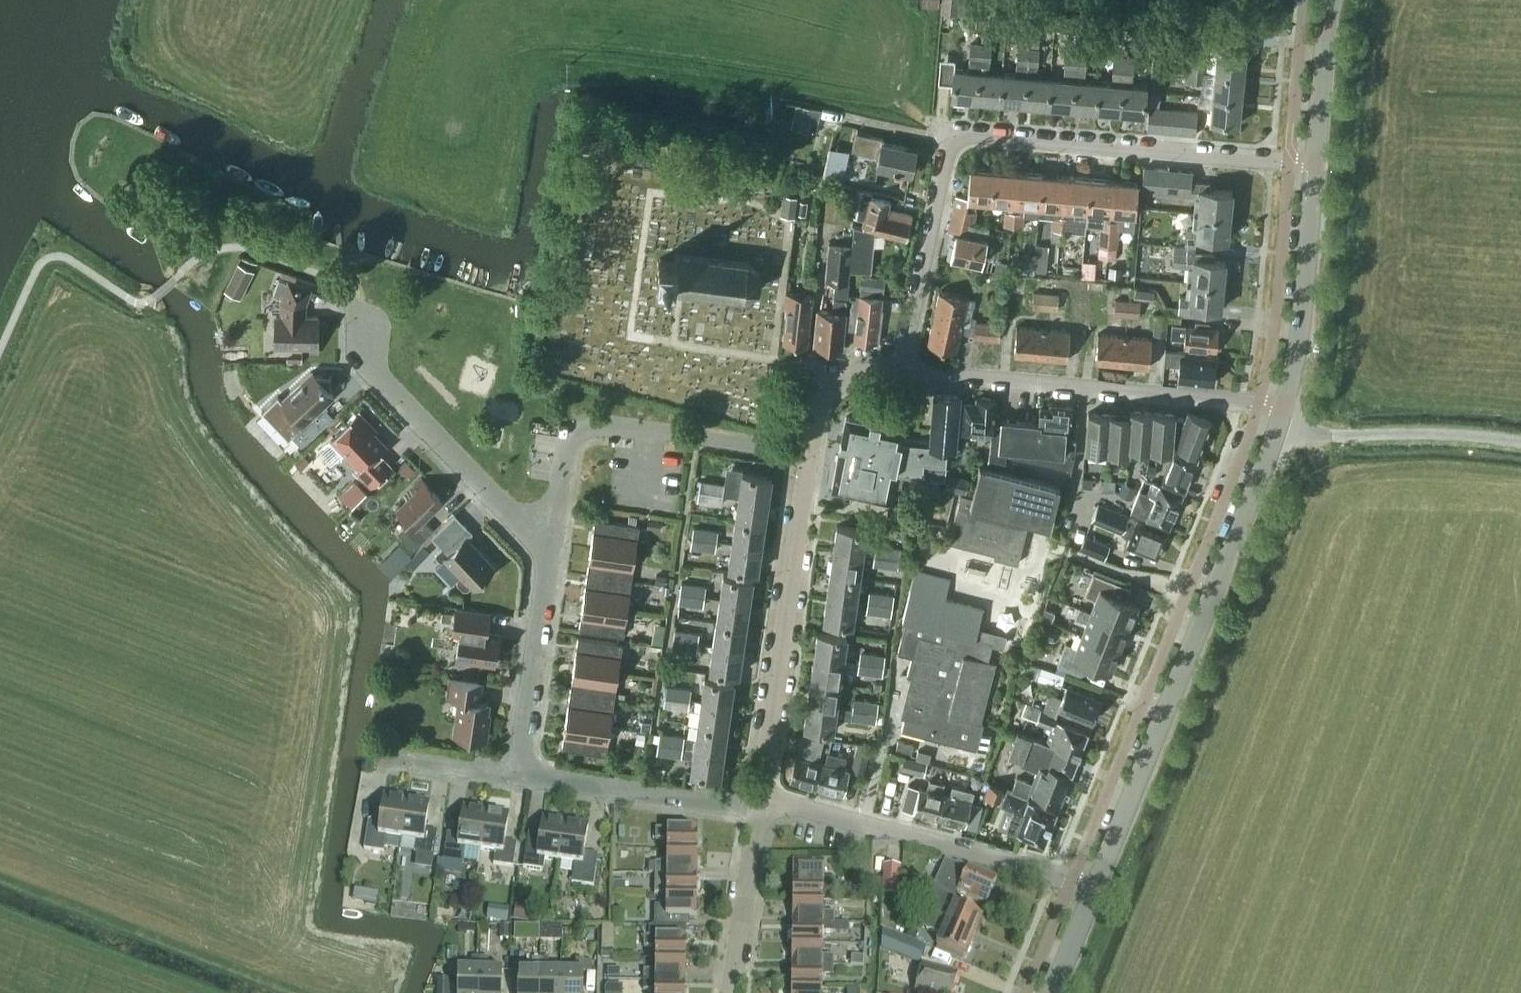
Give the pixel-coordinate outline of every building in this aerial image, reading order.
[(959,12),(960,0),(941,0),(941,7),(940,13),(959,14),(959,12)] [(978,43),(981,43),(980,58),(990,59),(991,44),(989,44),(990,36),(988,35),(991,0),(982,0),(978,43)] [(1066,26),(1068,18),(1057,15),(1055,23),(1066,26)] [(1029,34),(1027,62),(1037,63),(1040,32),(1030,31),(1029,34)] [(1019,47),(1017,61),(1027,62),(1029,34),(1020,33),(1019,47)] [(971,42),(969,57),(980,58),(981,43),(978,43),(971,42)] [(1217,48),(1215,72),(1244,75),(1246,50),(1217,48)] [(1067,52),(1065,66),(1075,67),(1077,53),(1067,52)] [(1077,53),(1075,67),(1085,68),(1087,54),(1077,53)] [(1114,56),(1113,71),(1123,72),(1124,57),(1114,56)] [(953,84),(951,97),(976,100),(980,58),(969,57),(968,69),(954,68),(953,84)] [(1124,57),(1123,72),(1133,73),(1134,58),(1124,57)] [(980,58),(976,100),(1000,102),(1002,73),(988,71),(990,59),(980,58)] [(1187,69),(1206,71),(1207,61),(1188,59),(1187,69)] [(1002,73),(1000,102),(1023,104),(1024,104),(1026,75),(1027,62),(1017,61),(1016,74),(1002,73)] [(1026,75),(1024,104),(1047,107),(1050,77),(1036,76),(1037,63),(1027,62),(1026,75)] [(1050,77),(1047,107),(1048,107),(1071,109),(1075,67),(1065,66),(1064,78),(1050,77)] [(1075,67),(1071,109),(1095,111),(1098,82),(1084,80),(1085,68),(1075,67)] [(1206,71),(1187,69),(1186,81),(1205,83),(1206,71)] [(1098,82),(1095,111),(1119,113),(1123,72),(1113,71),(1112,83),(1098,82)] [(1123,72),(1119,113),(1143,116),(1146,86),(1132,85),(1133,73),(1123,72)] [(1244,75),(1215,72),(1212,96),(1242,99),(1244,75)] [(1149,106),(1159,107),(1160,92),(1151,91),(1149,106)] [(1242,99),(1212,96),(1199,94),(1198,105),(1211,106),(1210,120),(1239,123),(1242,99)] [(806,119),(818,122),(821,109),(809,107),(806,119)] [(1147,130),(1159,131),(1161,108),(1149,107),(1147,130)] [(1161,108),(1159,131),(1171,132),(1173,109),(1161,108)] [(1173,109),(1171,132),(1183,133),(1185,110),(1173,109)] [(1185,110),(1183,133),(1195,134),(1197,111),(1185,110)] [(911,174),(916,149),(882,141),(883,138),(856,132),(852,149),(878,155),(876,166),(911,174)] [(824,173),(839,176),(842,164),(827,161),(824,173)] [(953,207),(951,218),(973,223),(976,210),(977,199),(991,201),(994,169),(970,167),(967,195),(956,194),(953,207)] [(1141,190),(1154,192),(1156,168),(1143,167),(1141,190)] [(1156,168),(1154,192),(1166,193),(1168,169),(1156,168)] [(994,169),(991,201),(1005,202),(1004,210),(1015,211),(1018,171),(994,169)] [(1168,169),(1166,193),(1178,194),(1180,170),(1168,169)] [(1192,171),(1180,170),(1178,194),(1199,196),(1198,212),(1230,214),(1232,190),(1210,189),(1211,183),(1191,182),(1192,171)] [(1018,171),(1015,211),(1024,212),(1025,204),(1038,205),(1039,205),(1042,173),(1018,171)] [(1039,205),(1038,215),(1053,217),(1053,215),(1062,215),(1066,176),(1042,173),(1039,205)] [(1066,176),(1062,215),(1072,216),(1071,218),(1086,219),(1087,209),(1090,178),(1066,176)] [(1086,219),(1086,224),(1101,225),(1110,226),(1110,220),(1114,180),(1090,178),(1087,209),(1086,219)] [(1114,180),(1110,220),(1119,220),(1120,212),(1135,214),(1138,182),(1114,180)] [(890,200),(870,195),(871,191),(858,187),(858,188),(857,188),(851,216),(853,217),(851,226),(855,227),(853,244),(850,269),(867,271),(871,230),(907,239),(913,215),(888,209),(890,200)] [(783,194),(780,215),(795,217),(797,195),(783,194)] [(800,201),(798,214),(806,215),(808,202),(800,201)] [(1003,225),(1011,226),(1013,226),(1015,211),(1004,210),(1003,225)] [(1015,211),(1013,226),(1023,227),(1024,212),(1015,211)] [(1230,214),(1198,212),(1197,227),(1187,226),(1185,240),(1205,241),(1206,236),(1228,238),(1230,214)] [(1053,217),(1051,240),(1059,241),(1060,230),(1061,230),(1062,215),(1053,215),(1053,217)] [(1062,215),(1061,230),(1070,231),(1071,218),(1072,216),(1062,215)] [(973,223),(951,218),(948,231),(956,232),(951,256),(982,262),(987,238),(989,226),(973,223)] [(1110,226),(1108,246),(1117,247),(1118,235),(1119,220),(1110,220),(1110,226)] [(1100,233),(1099,245),(1108,246),(1110,226),(1101,225),(1100,233)] [(814,345),(842,348),(849,282),(850,269),(853,244),(830,242),(826,280),(836,281),(832,311),(818,309),(814,345)] [(1203,258),(1204,253),(1192,251),(1192,247),(1174,245),(1172,265),(1182,267),(1183,265),(1193,266),(1191,281),(1223,284),(1226,260),(1203,258)] [(759,289),(761,273),(748,262),(676,254),(675,262),(660,260),(657,278),(673,280),(672,288),(680,289),(744,296),(759,289)] [(1035,257),(1035,260),(1034,268),(1046,269),(1047,258),(1035,257)] [(1034,268),(1035,260),(1023,258),(1022,270),(1034,271),(1034,268)] [(1081,275),(1095,276),(1096,270),(1091,261),(1083,260),(1081,275)] [(998,272),(1006,274),(1008,262),(1001,261),(998,272)] [(242,299),(255,272),(238,263),(224,291),(242,299)] [(1121,276),(1121,268),(1109,267),(1109,275),(1121,276)] [(883,293),(885,277),(861,274),(859,290),(883,293)] [(273,294),(283,297),(282,315),(276,315),(275,346),(317,346),(316,352),(318,352),(318,316),(302,316),(302,304),(304,304),(309,289),(279,279),(273,294)] [(1168,314),(1167,321),(1180,322),(1181,315),(1198,317),(1199,306),(1221,308),(1223,284),(1191,281),(1190,296),(1180,295),(1179,306),(1167,305),(1166,314),(1168,314)] [(1069,303),(1071,284),(1055,283),(1053,302),(1069,303)] [(1115,304),(1117,285),(1101,283),(1099,302),(1115,304)] [(1087,285),(1071,284),(1069,303),(1085,304),(1087,285)] [(1133,286),(1117,285),(1115,304),(1131,305),(1133,286)] [(786,311),(783,342),(807,344),(813,294),(786,291),(784,311),(786,311)] [(939,291),(934,317),(962,323),(967,297),(939,291)] [(880,311),(872,310),(874,297),(853,294),(851,306),(856,306),(855,308),(850,308),(848,329),(855,329),(854,340),(877,342),(880,311)] [(934,317),(928,343),(956,349),(960,332),(974,335),(974,326),(969,325),(962,323),(934,317)] [(1064,360),(1068,321),(1044,319),(1041,358),(1064,360)] [(1219,328),(1209,327),(1209,322),(1195,320),(1195,326),(1172,323),(1171,337),(1185,339),(1184,347),(1217,350),(1219,328)] [(1087,362),(1091,323),(1068,321),(1064,360),(1087,362)] [(974,335),(973,338),(986,339),(988,323),(975,322),(974,326),(974,335)] [(988,323),(986,339),(999,340),(1000,324),(988,323)] [(1110,364),(1113,325),(1091,323),(1087,362),(1110,364)] [(1137,327),(1113,325),(1110,364),(1133,366),(1137,327)] [(1179,366),(1178,374),(1178,379),(1213,383),(1216,358),(1167,353),(1166,365),(1179,366)] [(286,428),(302,445),(322,426),(312,416),(334,395),(330,391),(322,391),(322,375),(315,375),(312,371),(287,394),(275,394),(274,407),(287,407),(297,417),(286,428)] [(950,449),(956,450),(960,395),(952,394),(953,393),(942,392),(942,393),(934,393),(930,441),(930,447),(950,449)] [(966,416),(962,415),(961,430),(992,433),(990,451),(1005,453),(1071,467),(1074,453),(1062,452),(1005,447),(1000,447),(1002,420),(1000,420),(1000,416),(998,413),(994,413),(995,399),(977,397),(976,403),(967,402),(966,416)] [(1065,424),(1071,424),(1072,405),(1050,403),(1050,407),(1040,406),(1039,422),(1002,419),(1002,420),(1000,447),(1005,447),(1062,452),(1074,453),(1075,449),(1076,437),(1064,436),(1065,428),(1065,424)] [(1129,446),(1150,448),(1153,412),(1131,410),(1130,416),(1131,416),(1129,446)] [(1085,448),(1107,450),(1110,414),(1088,412),(1085,448)] [(1175,414),(1153,412),(1150,448),(1172,450),(1172,442),(1174,416),(1175,414)] [(1185,417),(1174,416),(1172,442),(1176,442),(1175,443),(1199,452),(1211,421),(1188,412),(1185,417)] [(378,453),(385,446),(372,432),(374,430),(359,414),(339,433),(347,442),(340,448),(360,468),(356,472),(370,486),(391,466),(378,453)] [(1130,416),(1110,414),(1107,450),(1129,452),(1129,446),(1131,416),(1130,416)] [(846,416),(832,488),(890,500),(895,474),(925,477),(926,464),(948,467),(950,449),(930,447),(930,441),(903,438),(905,428),(846,416)] [(1176,448),(1163,481),(1184,489),(1198,456),(1176,448)] [(990,451),(987,463),(1004,466),(1006,455),(990,451)] [(406,462),(400,468),(407,475),(413,470),(406,462)] [(944,479),(945,466),(926,464),(925,477),(944,479)] [(994,556),(1017,562),(1028,520),(1049,526),(1060,485),(980,464),(972,495),(961,492),(948,540),(995,552),(994,556)] [(768,500),(772,476),(742,472),(727,469),(725,484),(723,494),(739,496),(768,500)] [(966,493),(969,479),(950,474),(946,488),(966,493)] [(341,491),(353,504),(369,489),(357,476),(341,491)] [(1092,487),(1093,478),(1083,477),(1082,486),(1092,487)] [(424,519),(443,501),(421,478),(404,495),(407,499),(397,509),(408,521),(397,532),(413,548),(434,529),(424,519)] [(1101,479),(1101,490),(1115,491),(1115,480),(1101,479)] [(723,494),(725,484),(700,480),(698,490),(722,494),(723,494)] [(1123,480),(1119,491),(1132,496),(1136,485),(1123,480)] [(1141,491),(1132,512),(1147,518),(1146,519),(1169,527),(1183,493),(1160,484),(1152,481),(1147,493),(1141,491)] [(722,494),(698,490),(697,500),(721,503),(722,494)] [(735,519),(765,523),(768,500),(739,496),(735,519)] [(1157,557),(1168,531),(1137,518),(1137,519),(1118,512),(1118,511),(1098,503),(1092,519),(1131,536),(1127,545),(1157,557)] [(468,589),(471,586),(473,587),(494,567),(467,537),(472,532),(455,514),(432,536),(442,547),(436,552),(436,556),(439,560),(444,561),(446,559),(461,575),(458,578),(457,582),(463,589),(468,589)] [(629,514),(628,523),(636,524),(637,516),(629,514)] [(594,529),(591,546),(635,553),(638,535),(639,525),(636,524),(628,523),(595,519),(594,529)] [(648,527),(661,529),(663,521),(649,519),(648,527)] [(765,523),(735,519),(733,533),(718,531),(716,541),(732,544),(732,543),(761,547),(765,523)] [(863,553),(867,529),(837,525),(834,549),(863,553)] [(718,531),(693,527),(691,537),(716,541),(718,531)] [(1080,550),(1105,559),(1110,545),(1086,535),(1080,550)] [(716,541),(691,537),(690,547),(715,551),(716,541)] [(758,571),(761,547),(732,543),(732,544),(729,567),(758,571)] [(874,554),(899,558),(900,547),(875,544),(874,554)] [(635,553),(591,546),(589,563),(587,574),(631,580),(633,569),(635,553)] [(406,561),(412,568),(425,556),(418,549),(406,561)] [(834,549),(830,572),(860,576),(862,563),(872,565),(874,554),(863,553),(834,549)] [(391,552),(379,564),(390,575),(402,564),(391,552)] [(897,568),(899,558),(874,554),(872,565),(897,568)] [(860,576),(830,572),(827,596),(856,600),(860,576)] [(906,675),(911,676),(915,677),(904,717),(901,729),(977,748),(983,723),(979,722),(995,661),(988,659),(992,643),(1001,646),(1001,644),(1003,637),(981,631),(982,630),(978,629),(983,607),(982,607),(946,598),(945,598),(949,582),(948,582),(948,583),(915,574),(916,573),(914,573),(902,620),(906,621),(898,652),(911,655),(906,675)] [(1096,599),(1091,611),(1091,612),(1128,627),(1137,604),(1111,594),(1116,581),(1093,573),(1084,595),(1096,599)] [(631,580),(587,574),(586,583),(583,601),(627,607),(630,590),(631,580)] [(654,583),(667,585),(668,576),(656,574),(654,583)] [(723,574),(720,598),(749,602),(753,578),(723,574)] [(681,582),(679,592),(704,596),(705,586),(681,582)] [(662,592),(669,593),(670,586),(663,585),(662,592)] [(869,591),(867,602),(892,605),(893,594),(869,591)] [(704,596),(679,592),(678,603),(702,606),(704,596)] [(856,600),(827,596),(823,620),(853,624),(856,600)] [(749,602),(720,598),(717,622),(746,626),(749,602)] [(627,607),(583,601),(581,617),(579,629),(623,635),(625,624),(627,607)] [(892,605),(867,602),(866,612),(890,615),(892,605)] [(461,629),(457,658),(495,663),(499,634),(481,631),(484,611),(456,607),(454,628),(461,629)] [(1091,612),(1091,611),(1079,607),(1076,617),(1087,621),(1082,634),(1119,649),(1128,627),(1091,612)] [(1046,608),(1043,618),(1052,621),(1055,612),(1046,608)] [(443,619),(453,621),(454,613),(444,612),(443,619)] [(746,626),(717,622),(713,645),(743,649),(746,626)] [(674,629),(672,639),(697,643),(699,633),(674,629)] [(818,631),(814,655),(843,660),(847,636),(818,631)] [(653,633),(652,643),(662,644),(664,634),(653,633)] [(1119,649),(1082,634),(1077,647),(1066,643),(1057,665),(1080,674),(1085,661),(1111,671),(1119,649)] [(576,648),(574,665),(618,671),(621,654),(622,643),(578,637),(576,648)] [(697,643),(672,639),(671,650),(696,654),(697,643)] [(649,653),(661,655),(662,646),(650,644),(649,653)] [(743,649),(713,645),(710,669),(739,673),(743,649)] [(1040,650),(1029,645),(1026,653),(1031,655),(1037,657),(1040,650)] [(860,651),(858,662),(883,666),(884,655),(860,651)] [(843,660),(814,655),(810,678),(840,683),(843,660)] [(883,666),(858,662),(857,672),(882,676),(883,666)] [(618,671),(574,665),(572,681),(570,692),(614,698),(616,687),(618,671)] [(1060,685),(1064,674),(1041,667),(1037,678),(1060,685)] [(734,681),(704,676),(701,700),(730,705),(734,681)] [(475,700),(478,681),(449,677),(446,696),(461,698),(456,734),(484,738),(486,721),(484,720),(487,702),(475,700)] [(840,683),(810,678),(807,702),(836,706),(840,683)] [(666,685),(665,695),(689,699),(691,689),(666,685)] [(1044,709),(1056,713),(1058,708),(1091,721),(1100,699),(1067,686),(1062,697),(1051,693),(1044,709)] [(614,698),(570,692),(569,702),(566,719),(610,726),(613,708),(614,698)] [(689,699),(665,695),(663,706),(688,710),(689,699)] [(853,698),(852,708),(877,711),(878,703),(878,702),(853,698)] [(730,705),(701,700),(698,724),(727,728),(730,705)] [(803,726),(832,731),(834,716),(851,719),(852,708),(836,706),(807,702),(803,726)] [(1056,715),(1056,713),(1044,709),(1044,711),(1041,710),(1042,708),(1026,702),(1021,714),(1036,720),(1036,721),(1051,727),(1046,742),(1045,743),(1078,755),(1087,732),(1055,720),(1056,715)] [(851,719),(875,722),(876,721),(877,711),(852,708),(851,719)] [(610,726),(566,719),(564,736),(562,747),(606,754),(608,743),(610,726)] [(650,732),(651,723),(642,721),(640,730),(650,732)] [(724,752),(727,728),(698,724),(696,738),(684,736),(682,747),(694,749),(694,747),(724,752)] [(1017,731),(1017,733),(1008,754),(1022,759),(1020,763),(1037,770),(1032,783),(1017,777),(1012,790),(1027,796),(1029,791),(1060,803),(1078,755),(1045,743),(1046,742),(1031,736),(1017,731)] [(646,733),(638,732),(636,742),(644,743),(646,733)] [(659,732),(658,743),(682,747),(684,736),(659,732)] [(797,755),(791,780),(817,786),(823,762),(818,761),(821,752),(820,751),(824,740),(803,735),(800,746),(801,746),(799,756),(797,755)] [(911,753),(914,744),(898,740),(896,749),(911,753)] [(658,743),(656,753),(681,756),(682,747),(658,743)] [(720,776),(724,752),(694,747),(694,749),(682,747),(681,756),(693,757),(691,772),(720,776)] [(858,747),(852,770),(863,773),(870,750),(858,747)] [(843,767),(846,757),(828,752),(825,763),(823,762),(817,786),(842,793),(849,769),(843,767)] [(904,757),(901,768),(925,774),(928,762),(904,757)] [(953,770),(950,783),(970,788),(973,776),(973,774),(953,769),(953,770)] [(939,818),(945,794),(941,793),(943,784),(929,781),(927,789),(919,787),(919,788),(913,811),(939,818)] [(1003,788),(989,783),(985,795),(998,800),(1003,788)] [(909,785),(903,808),(913,811),(919,788),(909,785)] [(973,791),(968,789),(952,785),(949,795),(945,794),(939,818),(965,824),(965,823),(971,800),(973,791)] [(1007,830),(1025,837),(1043,844),(1056,812),(1038,805),(1037,808),(1031,806),(1032,804),(1026,801),(1027,798),(1006,789),(1000,805),(1014,811),(1007,830)] [(386,837),(401,839),(407,797),(394,795),(394,797),(384,796),(380,824),(368,822),(364,850),(384,852),(386,837)] [(407,797),(401,839),(415,841),(414,853),(434,856),(437,832),(425,830),(429,803),(419,801),(419,799),(407,797)] [(971,800),(965,823),(977,826),(983,803),(971,800)] [(480,850),(486,808),(474,807),(473,809),(463,808),(459,835),(447,833),(443,861),(437,861),(435,876),(444,877),(445,871),(462,873),(463,862),(478,864),(480,850)] [(493,864),(513,867),(516,843),(505,842),(509,814),(498,812),(499,810),(486,808),(480,850),(495,852),(493,864)] [(545,859),(560,861),(566,820),(553,818),(553,820),(542,819),(540,838),(528,836),(523,868),(543,871),(545,859)] [(566,820),(560,861),(574,864),(572,883),(594,886),(598,855),(584,853),(588,825),(578,824),(578,821),(566,820)] [(655,841),(655,840),(667,840),(666,851),(697,852),(697,830),(657,829),(657,823),(639,823),(639,841),(655,841)] [(697,852),(666,851),(666,863),(655,863),(655,864),(648,864),(648,873),(697,873),(697,852)] [(945,860),(936,882),(932,890),(955,900),(958,892),(986,904),(997,880),(968,867),(968,868),(957,864),(957,865),(945,860)] [(792,898),(792,901),(823,901),(823,889),(834,890),(834,879),(823,879),(823,863),(793,862),(792,898)] [(901,867),(884,866),(883,894),(899,895),(901,867)] [(697,873),(648,873),(648,883),(654,883),(666,883),(666,895),(696,895),(697,873)] [(868,890),(869,879),(857,878),(856,889),(867,890),(868,890)] [(883,896),(884,879),(875,879),(874,895),(883,896)] [(613,891),(625,891),(625,883),(613,883),(613,891)] [(367,891),(365,903),(377,904),(379,892),(367,891)] [(654,906),(654,917),(654,927),(687,927),(687,917),(696,917),(696,895),(666,895),(666,906),(654,906)] [(981,915),(953,904),(932,895),(924,915),(973,936),(981,915)] [(823,901),(792,901),(792,922),(834,923),(834,913),(822,912),(823,901)] [(532,908),(516,905),(513,921),(530,924),(532,908)] [(500,907),(499,919),(507,921),(509,908),(500,907)] [(940,935),(936,945),(964,956),(973,936),(924,915),(920,926),(940,935)] [(834,923),(792,922),(791,944),(822,944),(822,933),(834,933),(834,923)] [(848,923),(834,923),(834,933),(848,933),(848,923)] [(508,939),(508,927),(500,927),(500,939),(508,939)] [(528,927),(527,941),(540,942),(540,927),(528,927)] [(882,930),(881,948),(918,963),(925,948),(882,930)] [(908,931),(906,937),(916,941),(918,935),(908,931)] [(655,947),(655,959),(685,959),(686,937),(644,936),(643,947),(655,947)] [(822,944),(791,944),(791,965),(833,966),(833,956),(822,956),(822,944)] [(612,950),(601,949),(601,958),(612,958),(612,950)] [(863,967),(863,957),(851,956),(851,967),(862,967),(863,967)] [(480,958),(472,958),(472,970),(458,970),(457,992),(479,992),(480,958)] [(479,992),(501,992),(502,971),(488,970),(488,958),(480,958),(479,992)] [(540,959),(532,959),(532,971),(518,971),(517,992),(539,992),(540,959)] [(539,992),(561,992),(561,972),(548,971),(548,959),(540,959),(539,992)] [(685,959),(655,959),(655,970),(643,970),(643,980),(685,981),(685,959)] [(561,992),(583,992),(583,973),(592,973),(592,962),(583,962),(583,960),(575,960),(575,972),(561,972),(561,992)] [(833,966),(791,965),(791,987),(821,987),(821,976),(833,976),(833,966)] [(957,975),(923,965),(915,992),(917,992),(952,992),(957,975)] [(620,978),(620,969),(607,969),(607,978),(620,978)] [(450,980),(437,980),(437,992),(449,992),(450,980)] [(643,980),(643,990),(654,991),(654,992),(685,992),(685,981),(643,980)]
